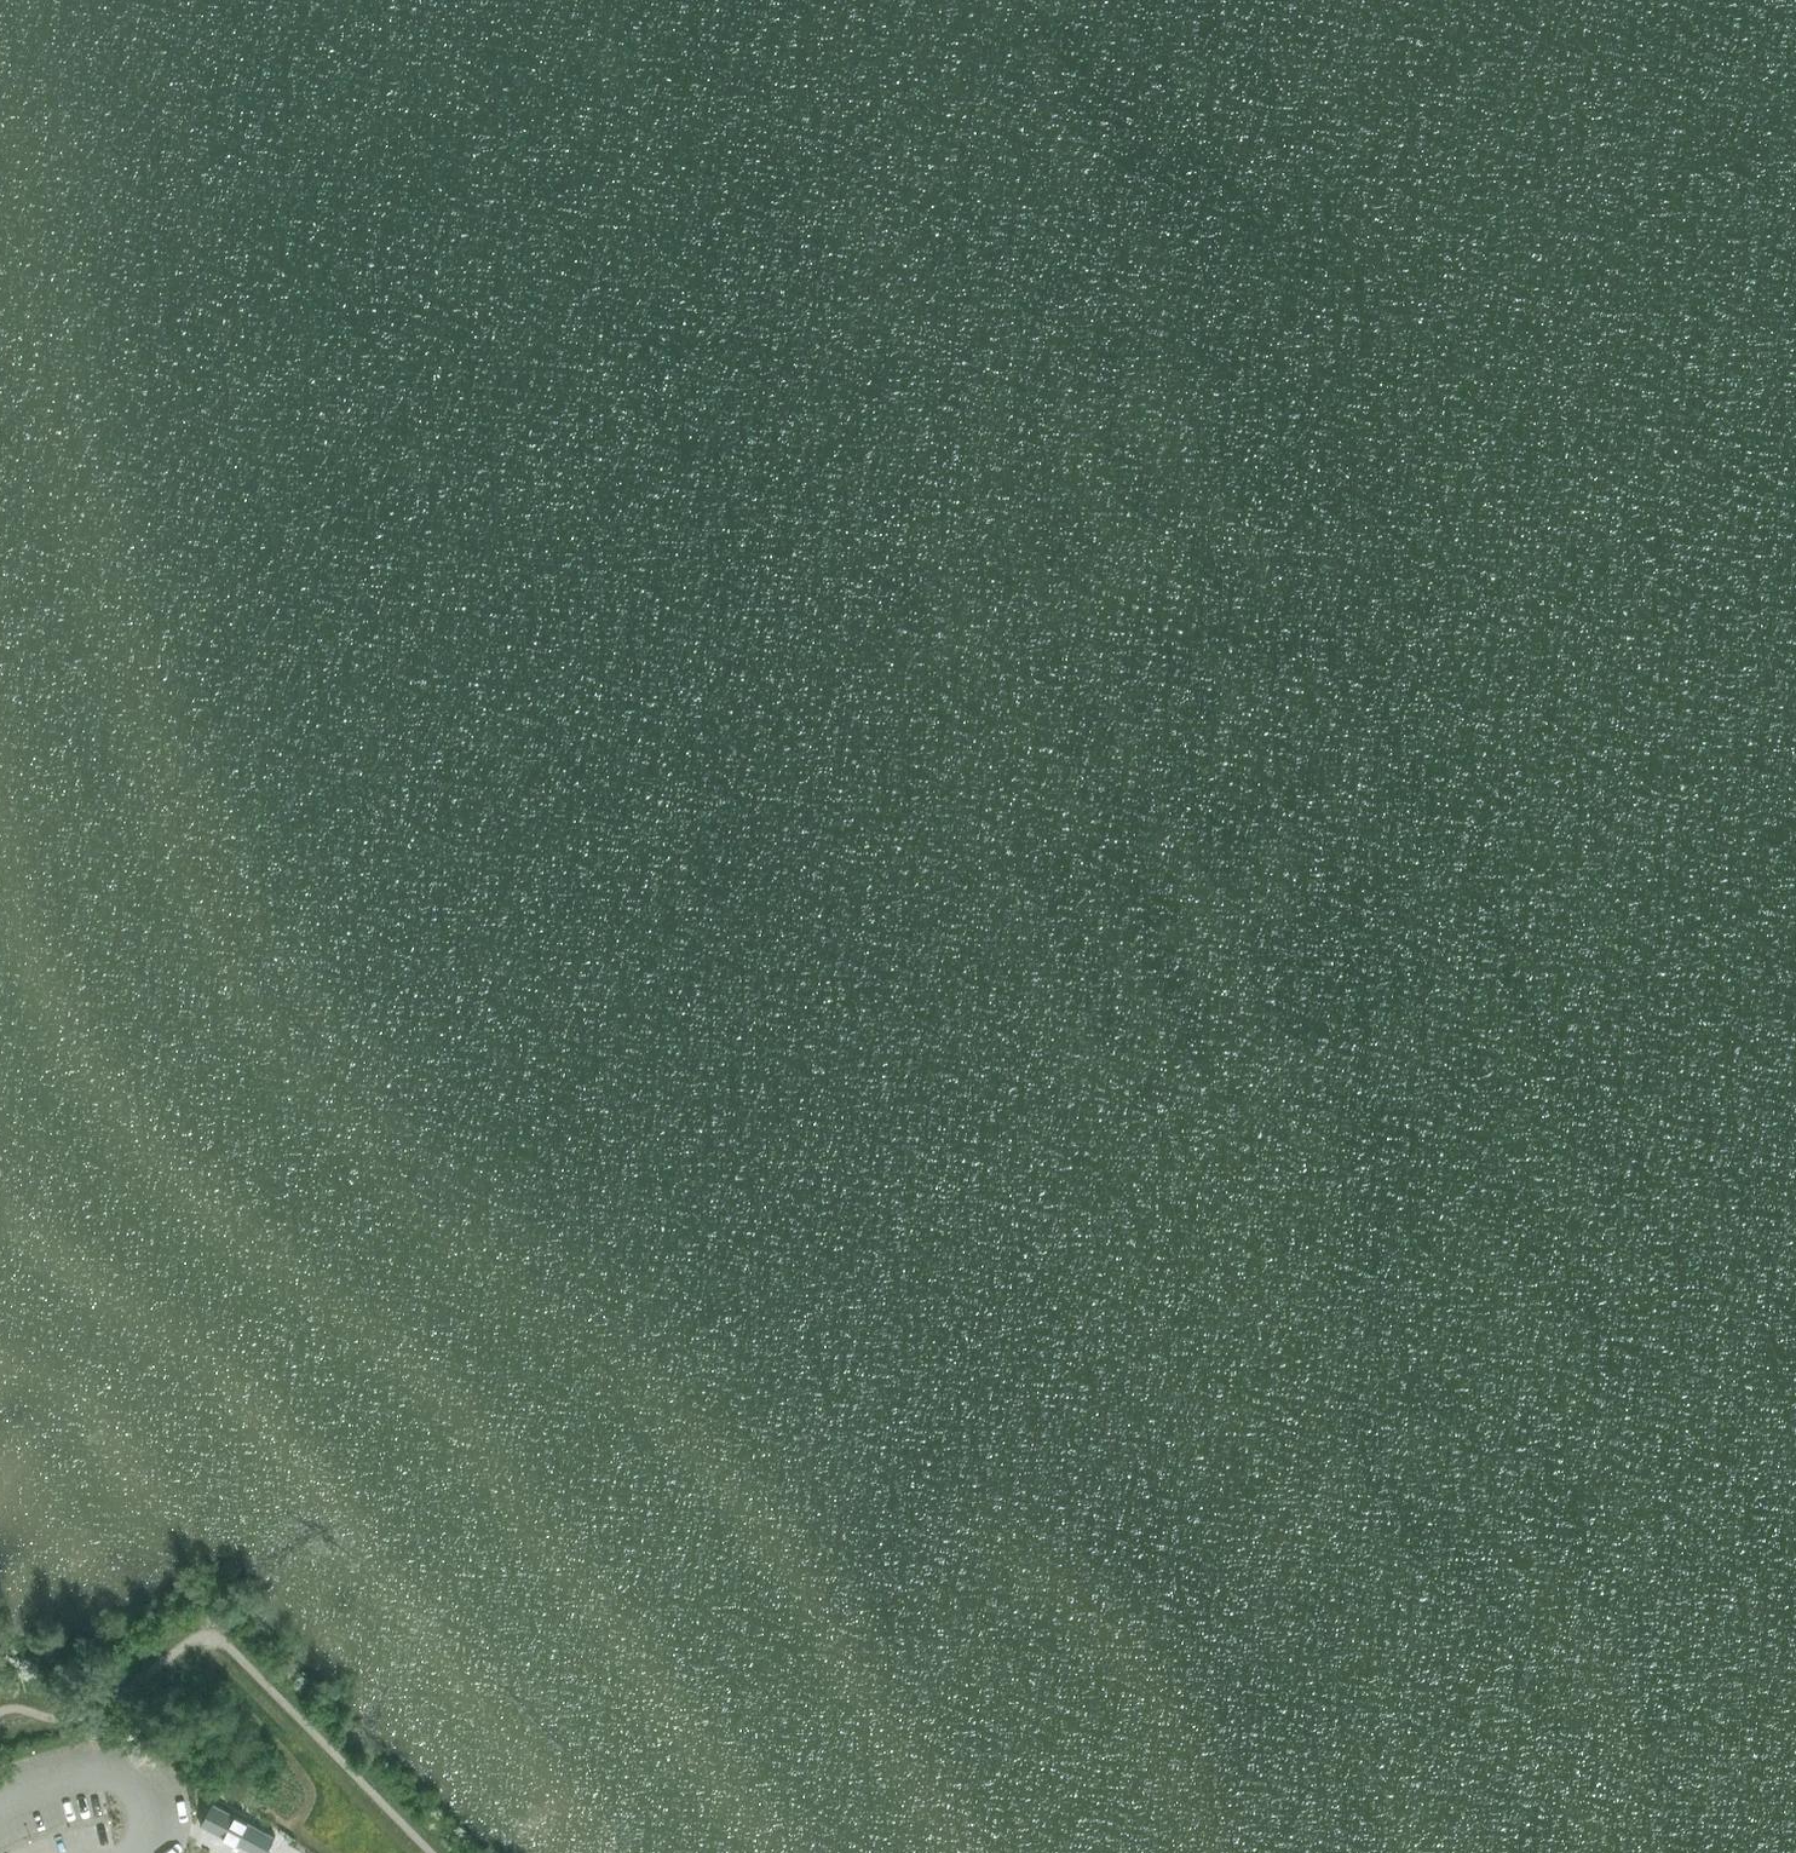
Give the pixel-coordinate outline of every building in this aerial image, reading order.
[(198,1831),(240,1852),(266,1852),(272,1841),(210,1808),(198,1831)]
